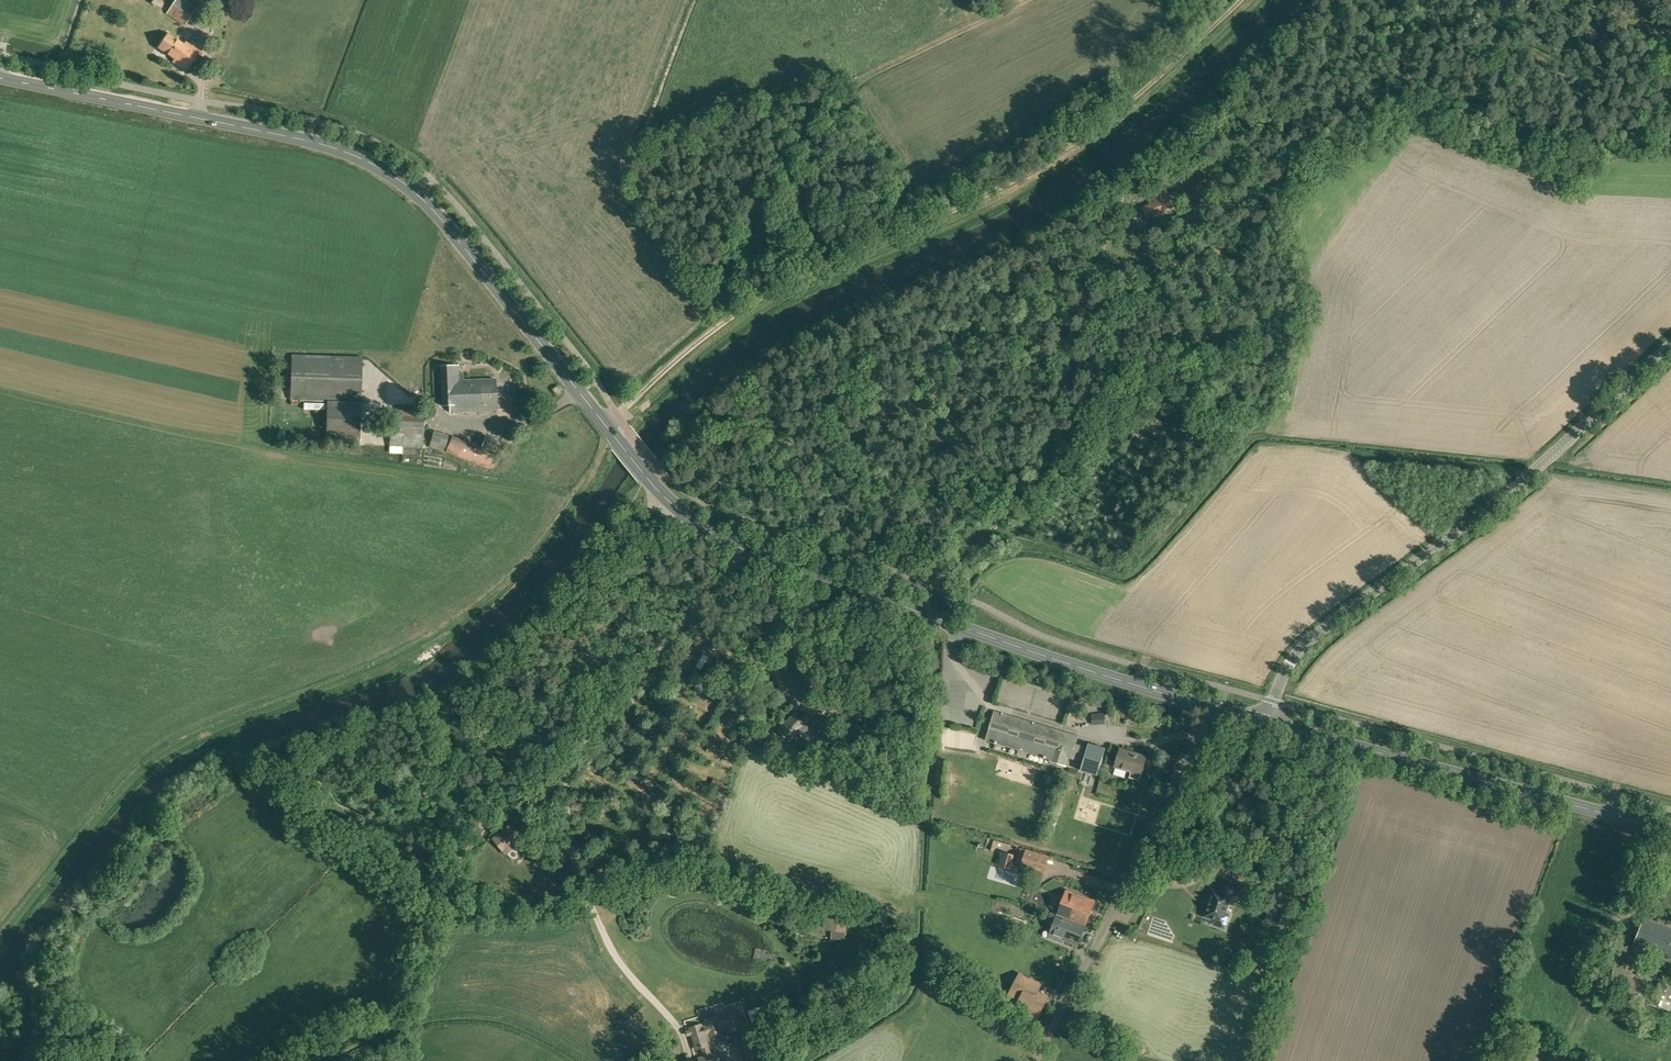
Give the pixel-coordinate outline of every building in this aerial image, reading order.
[(152,3),(162,8),(166,0),(153,0),(152,3)] [(184,0),(176,0),(167,14),(185,26),(197,8),(184,0)] [(186,71),(199,51),(186,42),(184,44),(168,33),(158,48),(174,59),(173,62),(186,71)] [(1208,198),(1199,182),(1189,187),(1197,203),(1208,198)] [(1166,212),(1172,210),(1170,206),(1173,205),(1170,198),(1168,199),(1164,190),(1153,194),(1155,200),(1148,203),(1150,206),(1142,209),(1147,220),(1160,214),(1166,212)] [(359,442),(362,357),(292,355),(290,399),(327,400),(326,441),(359,442)] [(450,412),(497,410),(495,379),(459,380),(458,366),(440,366),(442,405),(450,405),(450,412)] [(424,411),(391,410),(391,445),(409,446),(423,446),(424,411)] [(449,435),(434,431),(431,442),(446,446),(449,435)] [(493,453),(452,436),(445,451),(487,469),(493,453)] [(494,453),(498,441),(486,436),(482,448),(494,453)] [(708,657),(703,654),(696,666),(701,669),(708,657)] [(694,690),(700,694),(704,686),(696,681),(695,683),(698,685),(694,690)] [(711,694),(708,705),(716,707),(719,696),(711,694)] [(1024,752),(1033,723),(994,712),(987,733),(988,733),(985,740),(1024,752)] [(795,714),(779,731),(789,740),(791,738),(792,739),(793,738),(792,737),(797,731),(813,746),(820,738),(795,714)] [(1033,723),(1024,752),(1050,760),(1050,761),(1065,766),(1068,757),(1083,762),(1087,748),(1075,744),(1077,736),(1033,723)] [(843,753),(835,745),(824,757),(832,765),(838,758),(841,761),(844,758),(841,755),(843,753)] [(1088,745),(1087,748),(1080,771),(1098,776),(1106,750),(1088,745)] [(1115,767),(1131,771),(1129,778),(1139,781),(1146,757),(1135,753),(1134,755),(1120,751),(1121,749),(1120,749),(1115,767)] [(849,763),(854,758),(848,753),(844,758),(849,763)] [(545,821),(536,828),(550,847),(555,843),(549,836),(553,832),(545,821)] [(512,825),(495,839),(506,853),(513,847),(511,844),(521,836),(512,825)] [(1049,856),(1026,850),(1020,848),(1015,864),(1044,873),(1049,856)] [(1011,854),(1002,851),(998,864),(1007,867),(1011,854)] [(1277,860),(1266,858),(1265,865),(1276,867),(1277,860)] [(1246,886),(1239,884),(1224,879),(1219,892),(1213,890),(1204,916),(1212,919),(1211,923),(1224,928),(1229,914),(1225,913),(1231,896),(1232,894),(1234,895),(1242,898),(1245,889),(1246,886)] [(1245,889),(1242,898),(1250,900),(1253,892),(1245,889)] [(1057,915),(1085,926),(1095,901),(1066,890),(1057,915)] [(1288,912),(1278,908),(1274,921),(1284,924),(1288,912)] [(1085,926),(1057,915),(1051,913),(1047,923),(1052,926),(1049,934),(1078,945),(1085,926)] [(843,940),(844,933),(847,933),(848,916),(828,914),(826,930),(831,931),(830,938),(843,940)] [(1646,950),(1657,923),(1644,918),(1633,945),(1646,950)] [(1657,923),(1646,950),(1670,960),(1670,929),(1657,923)] [(1643,983),(1631,978),(1632,976),(1614,969),(1608,984),(1627,991),(1626,994),(1637,999),(1643,983)] [(1017,976),(1008,993),(1019,999),(1016,1005),(1034,1014),(1032,1016),(1037,1019),(1047,998),(1026,987),(1029,981),(1022,977),(1021,978),(1017,976)] [(1661,983),(1653,1004),(1663,1008),(1670,989),(1670,987),(1661,983)] [(717,1053),(710,1055),(710,1054),(711,1054),(705,1036),(704,1036),(704,1035),(709,1034),(710,1037),(712,1036),(716,1035),(716,1034),(721,1033),(721,1032),(722,1032),(721,1031),(730,1029),(730,1031),(740,1028),(736,1015),(726,1018),(727,1019),(718,1021),(717,1017),(715,1017),(711,1018),(711,1019),(705,1020),(706,1024),(701,1026),(701,1025),(690,1028),(696,1048),(696,1049),(702,1047),(705,1057),(699,1059),(700,1060),(719,1060),(717,1053)] [(754,1045),(751,1034),(742,1036),(745,1047),(744,1047),(744,1046),(743,1047),(747,1060),(759,1060),(754,1045)]
